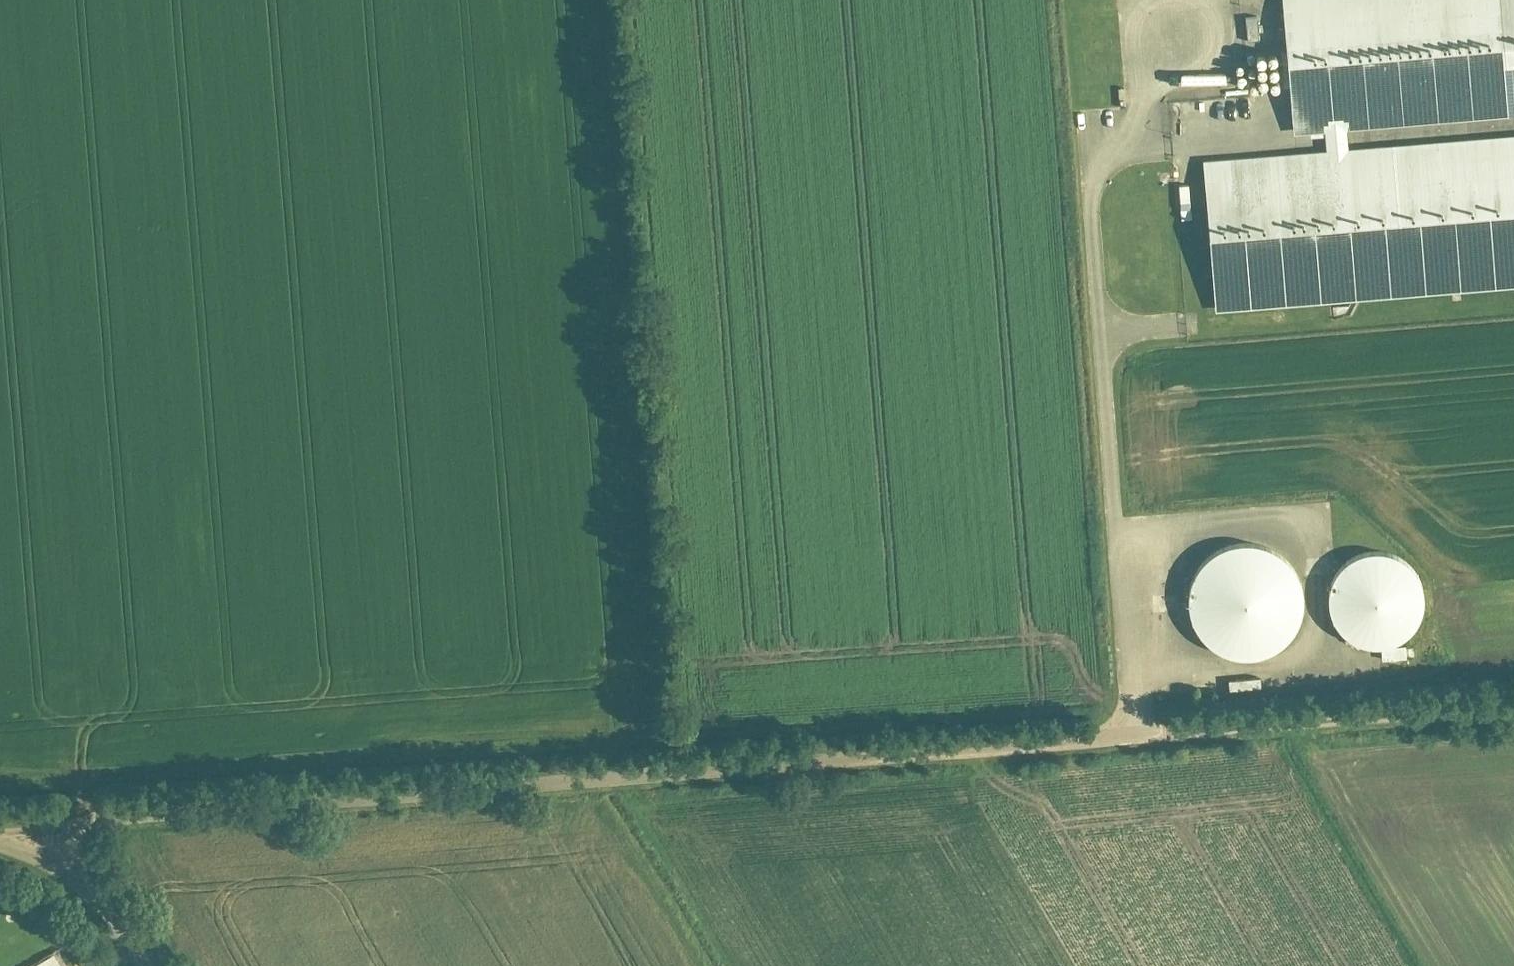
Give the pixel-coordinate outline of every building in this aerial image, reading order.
[(1348,126),(1507,114),(1498,0),(1281,0),(1291,129),(1325,126),(1328,158),(1201,168),(1213,313),(1513,289),(1513,141),(1350,154),(1348,126)] [(1190,632),(1211,655),(1232,662),(1261,660),(1283,645),(1294,628),(1298,600),(1288,574),(1268,556),(1243,549),(1216,555),(1199,568),(1189,582),(1184,601),(1190,632)] [(55,956),(35,965),(59,965),(55,956)]
